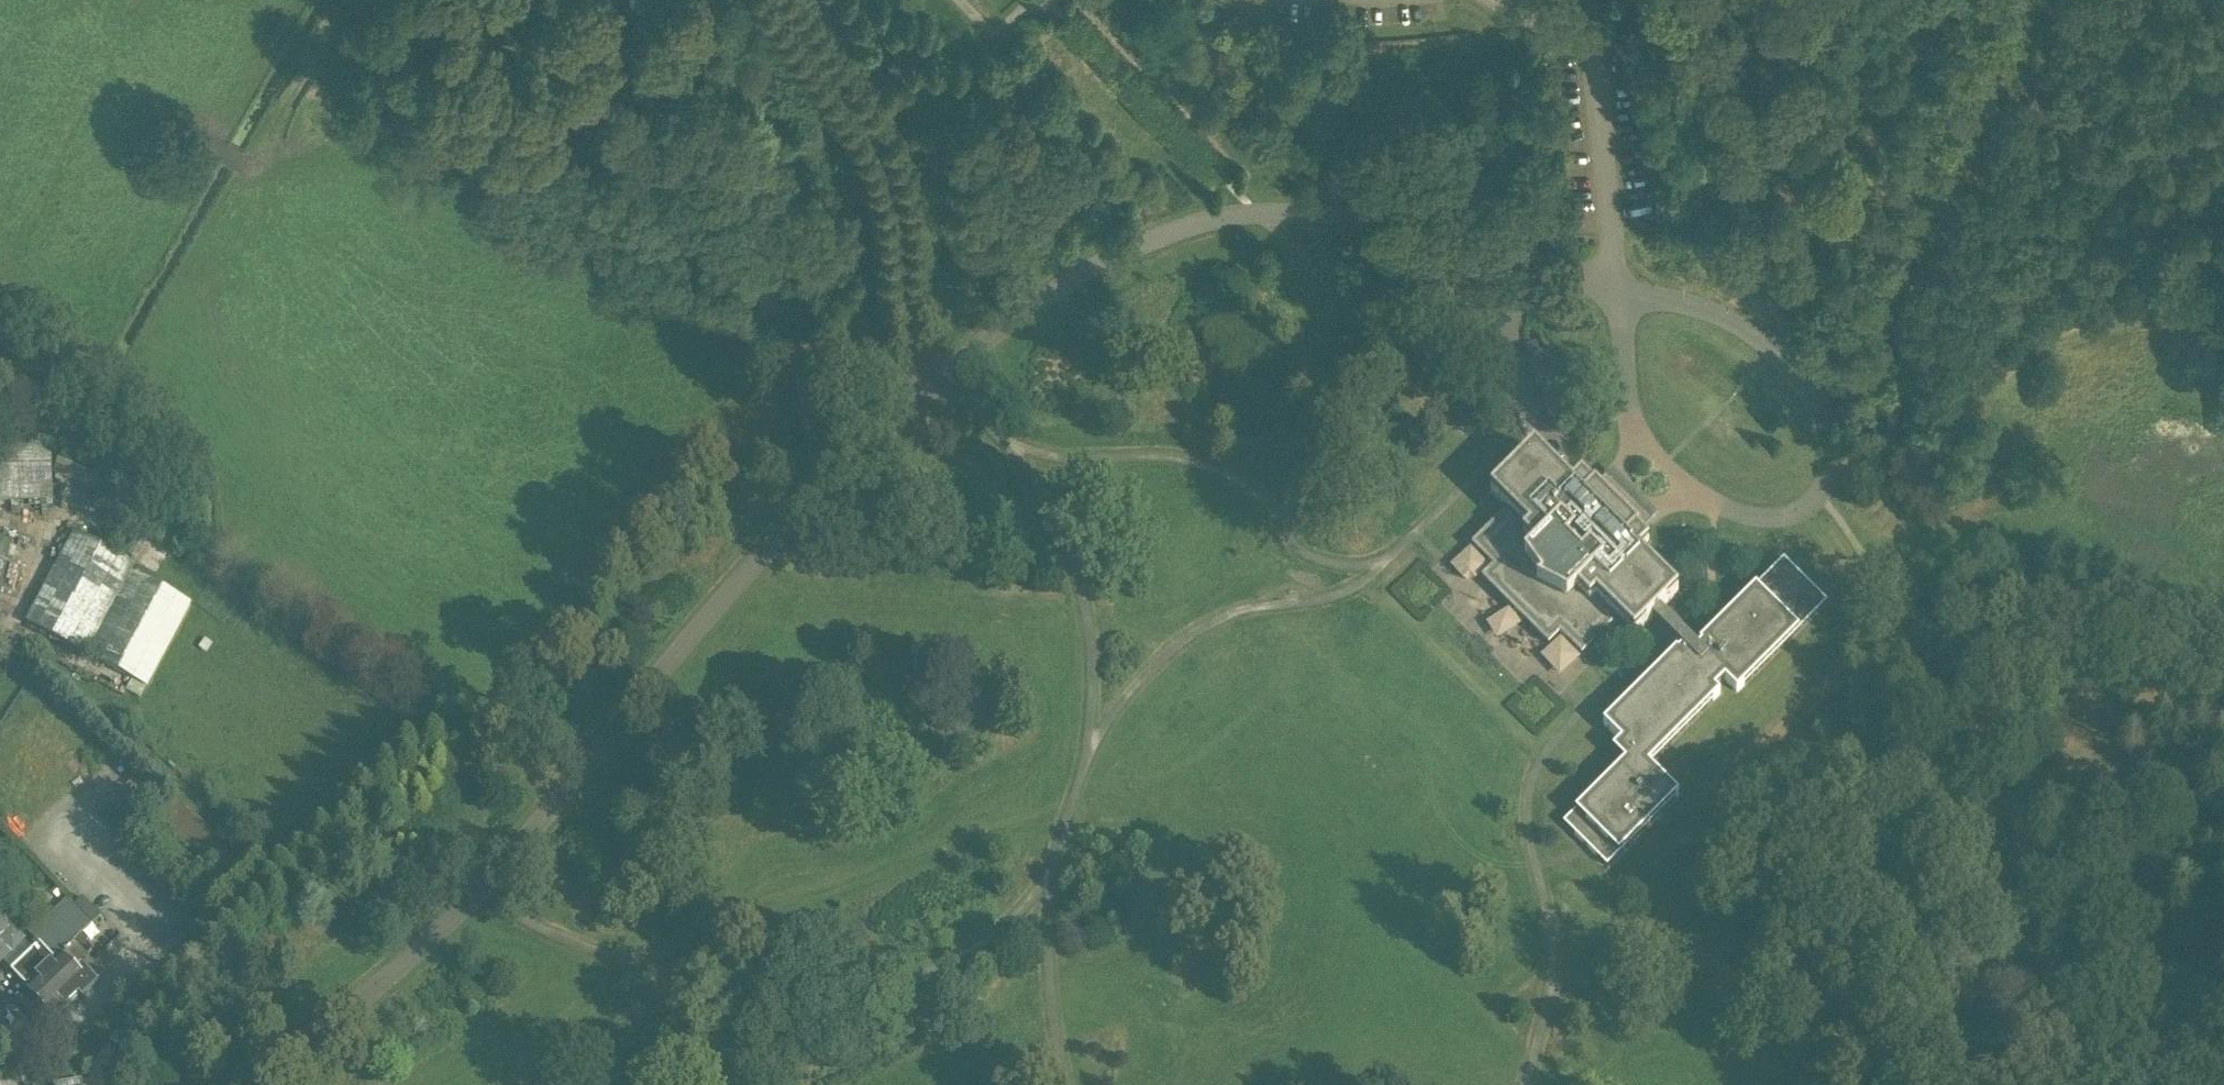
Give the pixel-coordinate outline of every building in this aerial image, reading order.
[(1506,203),(1514,193),(1506,186),(1498,196),(1506,203)] [(1536,343),(1524,348),(1528,357),(1540,352),(1536,343)] [(1577,422),(1549,356),(1529,364),(1557,430),(1577,422)] [(54,502),(53,437),(0,438),(0,503),(54,502)] [(1594,491),(1582,479),(1573,488),(1535,450),(1527,458),(1519,450),(1491,478),(1499,486),(1491,494),(1508,511),(1472,546),(1494,568),(1482,579),(1549,646),(1560,635),(1582,656),(1618,621),(1634,637),(1653,619),(1683,649),(1678,653),(1677,651),(1604,725),(1621,742),(1613,751),(1625,763),(1564,824),(1607,867),(1679,795),(1649,766),(1720,694),(1716,690),(1725,681),(1737,693),(1827,603),(1784,560),(1700,644),(1702,645),(1697,650),(1660,612),(1678,593),(1640,555),(1649,546),(1637,535),(1649,522),(1627,500),(1606,479),(1594,491)] [(128,511),(138,488),(65,453),(55,476),(128,511)] [(148,690),(194,606),(133,573),(137,565),(73,535),(26,624),(131,681),(145,688),(148,690)] [(5,588),(11,567),(0,564),(0,605),(5,588)] [(1697,566),(1696,584),(1707,585),(1708,566),(1697,566)] [(131,681),(125,692),(139,699),(145,688),(131,681)] [(165,796),(141,773),(104,813),(131,838),(155,812),(152,810),(165,796)] [(40,945),(12,972),(36,998),(34,999),(46,1011),(42,1015),(48,1021),(52,1017),(55,1021),(80,997),(82,1000),(98,985),(95,983),(104,975),(86,956),(93,950),(81,937),(102,917),(84,898),(75,906),(71,902),(33,938),(40,945)]
